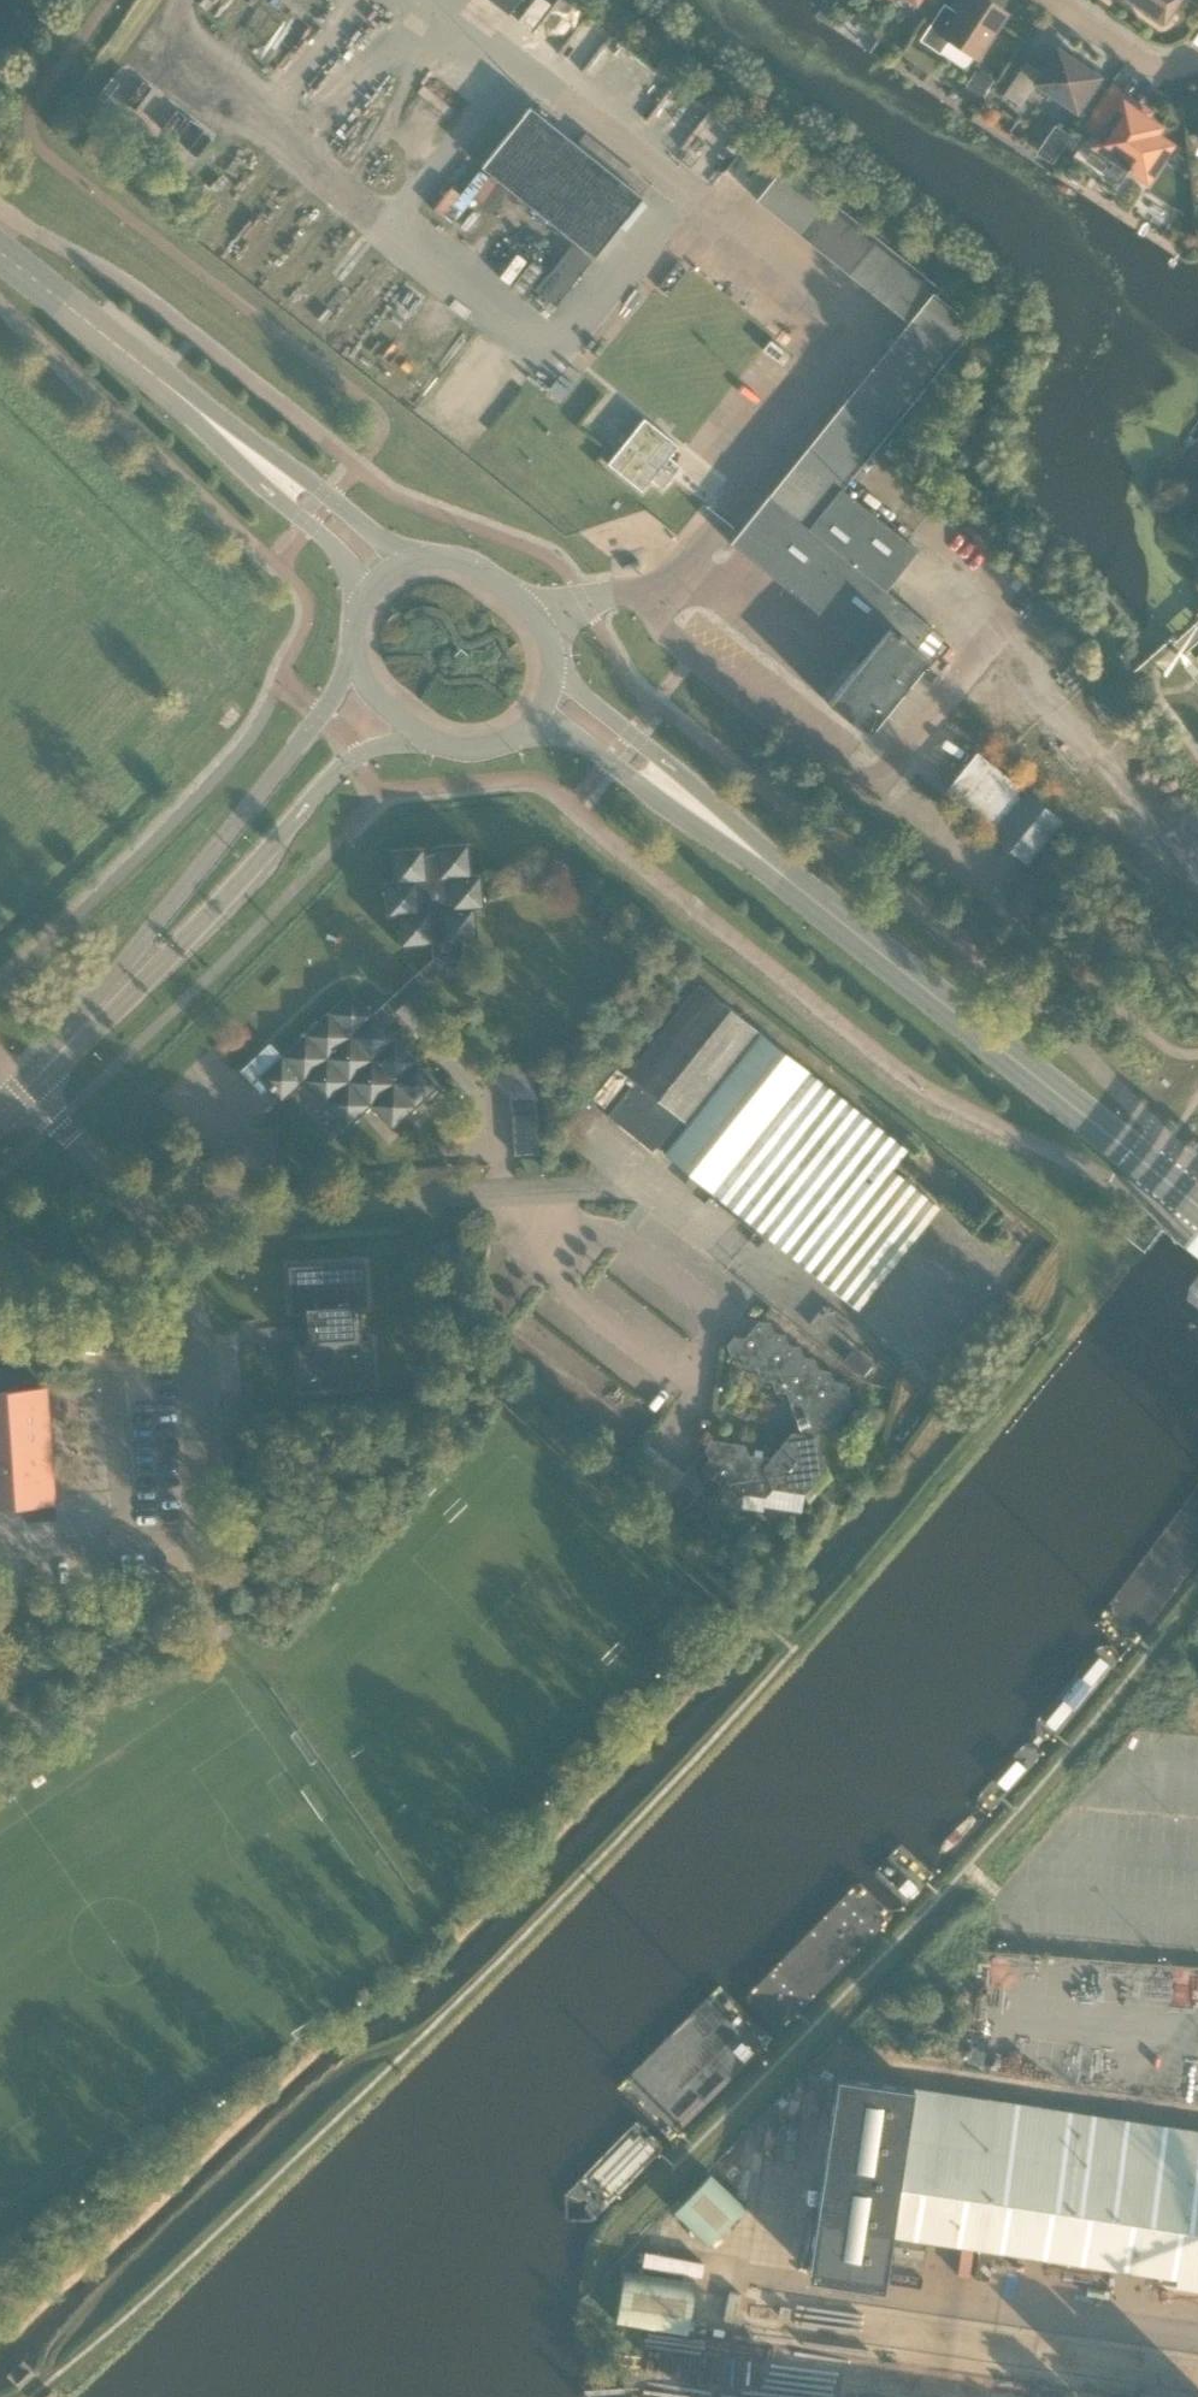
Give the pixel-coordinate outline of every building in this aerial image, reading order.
[(507,13),(517,0),(491,0),(507,13)] [(977,56),(1005,14),(983,0),(966,0),(952,21),(938,12),(919,40),(940,53),(950,38),(977,56)] [(1162,20),(1164,17),(1169,20),(1178,7),(1173,4),(1176,0),(1132,0),(1162,20)] [(1099,76),(1057,49),(1042,72),(1025,61),(1003,95),(1020,106),(1035,84),(1076,111),(1099,76)] [(681,141),(692,149),(721,107),(663,67),(644,95),(671,113),(659,130),(679,145),(681,141)] [(966,84),(983,96),(992,82),(975,71),(966,84)] [(1132,170),(1146,179),(1169,144),(1153,134),(1158,127),(1125,104),(1128,99),(1113,89),(1089,124),(1103,133),(1095,145),(1128,167),(1127,169),(1131,171),(1132,170)] [(482,168),(594,258),(642,197),(530,108),(482,168)] [(1064,163),(1084,135),(1066,122),(1046,151),(1064,163)] [(934,295),(940,289),(786,166),(758,201),(911,322),(934,295)] [(467,218),(476,195),(457,187),(448,211),(467,218)] [(911,322),(770,497),(810,530),(841,489),(912,401),(973,327),(934,295),(911,322)] [(662,489),(680,466),(669,457),(678,446),(644,418),(608,464),(642,491),(651,480),(662,489)] [(770,497),(768,496),(730,543),(868,653),(828,703),(868,735),(929,658),(916,648),(932,628),(886,590),(917,550),(841,489),(810,530),(770,497)] [(1028,864),(1043,844),(1063,820),(977,752),(947,789),(995,828),(991,834),(1028,864)] [(403,986),(411,995),(441,968),(447,975),(464,974),(461,939),(476,937),(473,906),(483,905),(480,872),(470,873),(467,841),(434,844),(435,851),(424,852),(424,845),(390,848),(393,880),(384,881),(387,914),(397,914),(400,945),(431,942),(433,958),(403,986)] [(907,1150),(809,1072),(699,984),(626,1075),(617,1068),(593,1097),(604,1106),(629,1076),(634,1081),(607,1115),(606,1114),(606,1115),(652,1152),(656,1147),(858,1309),(940,1207),(892,1168),(907,1150)] [(382,1022),(411,995),(403,986),(373,1013),(352,989),(282,1055),(269,1042),(240,1070),(261,1092),(266,1087),(280,1102),(303,1080),(347,1127),(370,1105),(392,1128),(439,1084),(382,1022)] [(540,1153),(537,1113),(537,1098),(511,1099),(514,1153),(515,1154),(540,1153)] [(307,1310),(307,1326),(308,1342),(299,1343),(302,1390),(375,1385),(373,1339),(361,1340),(360,1307),(368,1307),(366,1261),(289,1266),(292,1311),(307,1310)] [(1186,1300),(1197,1310),(1197,1274),(1187,1286),(1186,1300)] [(721,1491),(751,1495),(766,1497),(773,1488),(806,1493),(827,1467),(816,1435),(823,1427),(833,1429),(854,1402),(845,1381),(835,1380),(830,1369),(819,1368),(815,1357),(804,1356),(800,1345),(789,1344),(785,1333),(774,1331),(770,1321),(760,1320),(745,1337),(735,1335),(727,1345),(732,1355),(742,1356),(746,1367),(757,1368),(761,1379),(772,1380),(776,1391),(787,1392),(791,1403),(803,1404),(810,1424),(803,1433),(793,1431),(772,1457),(751,1454),(746,1443),(713,1439),(705,1448),(709,1458),(702,1467),(707,1479),(717,1480),(721,1491)] [(844,1360),(863,1375),(871,1366),(851,1350),(844,1360)] [(56,1503),(47,1387),(0,1391),(0,1507),(56,1503)] [(268,1416),(266,1395),(247,1397),(248,1417),(268,1416)] [(676,1489),(663,1505),(679,1517),(692,1502),(676,1489)] [(1046,2010),(1048,1963),(993,1962),(992,2009),(1046,2010)] [(1061,2015),(1119,2016),(1119,1968),(1062,1967),(1061,2015)] [(913,2089),(913,2086),(835,2074),(805,2268),(888,2281),(895,2235),(1179,2277),(1178,2285),(1197,2288),(1197,2131),(913,2089)] [(673,2211),(708,2244),(745,2207),(710,2173),(673,2211)] [(926,2240),(896,2235),(893,2254),(923,2258),(926,2240)] [(660,2259),(659,2273),(694,2276),(695,2262),(660,2259)] [(696,2281),(625,2269),(616,2322),(688,2333),(696,2281)]
